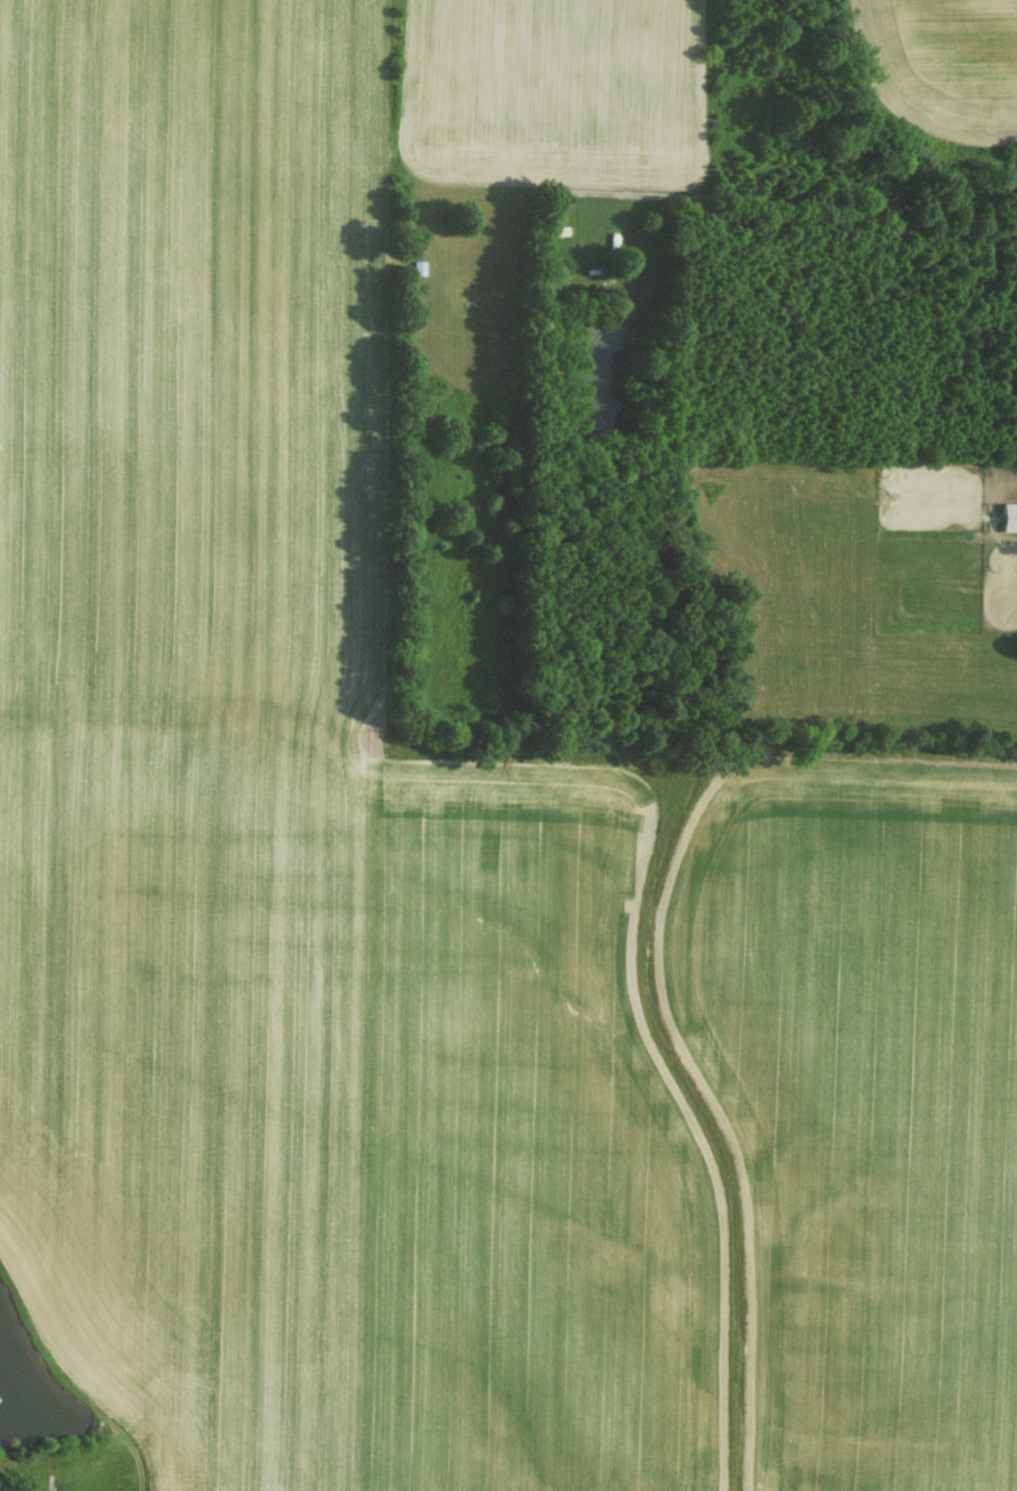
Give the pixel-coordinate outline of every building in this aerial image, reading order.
[(1004,502),(1004,531),(1016,531),(1016,503),(1004,502)]
